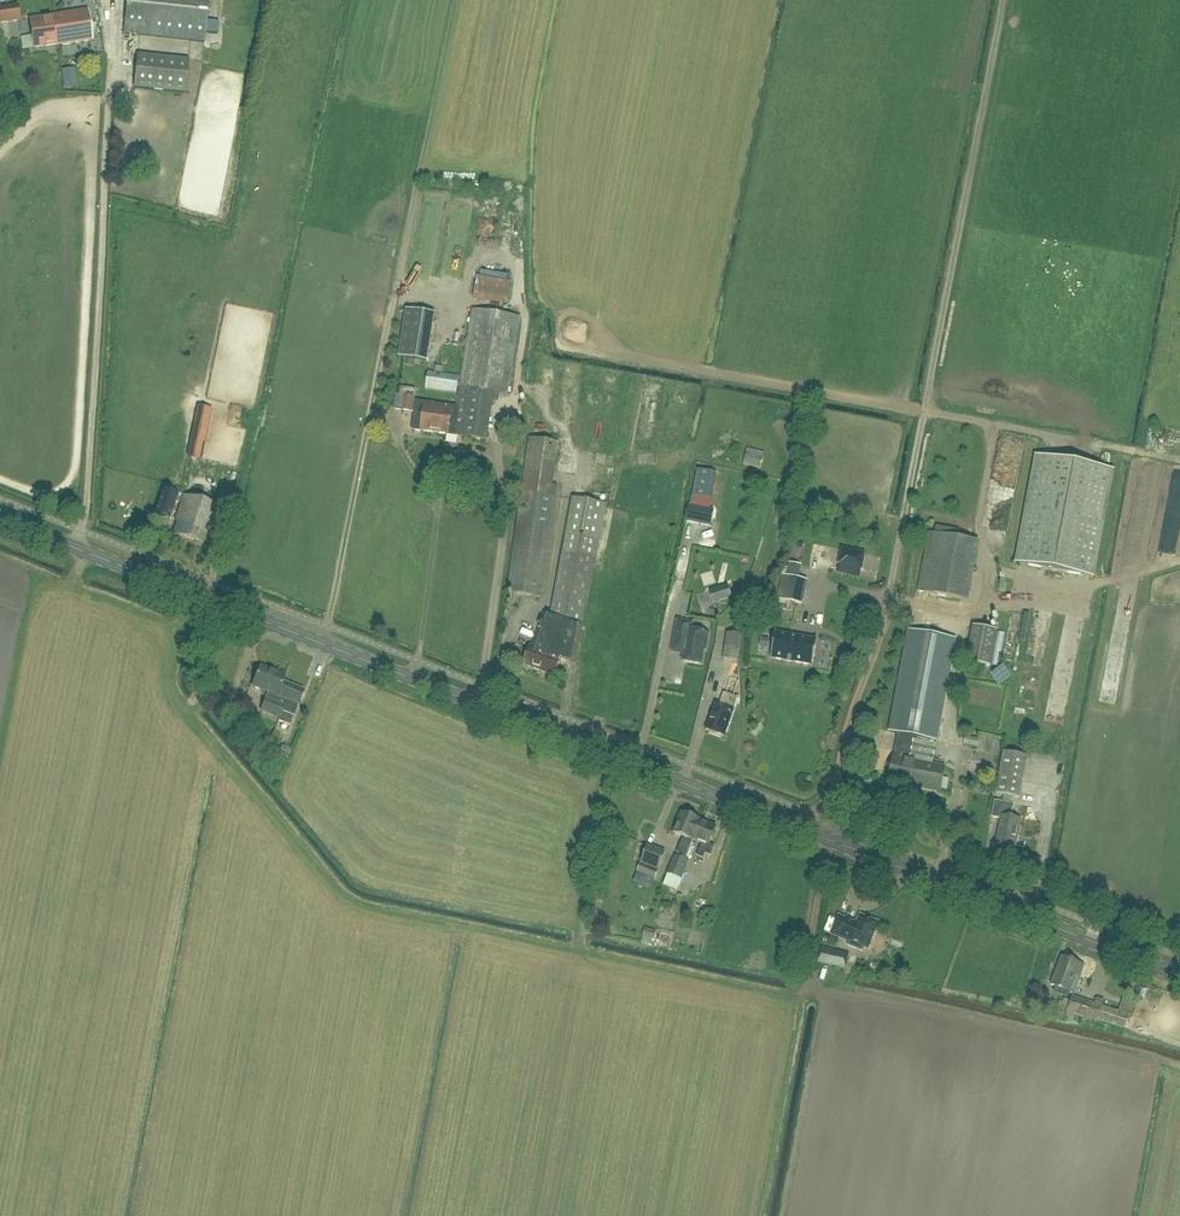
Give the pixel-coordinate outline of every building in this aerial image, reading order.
[(209,0),(127,0),(124,34),(205,43),(209,0)] [(20,21),(17,7),(0,10),(0,24),(20,21)] [(57,48),(92,43),(87,11),(53,16),(29,20),(33,49),(56,46),(57,48)] [(185,94),(189,60),(137,55),(134,88),(185,94)] [(75,69),(62,70),(63,87),(76,87),(75,69)] [(507,307),(510,283),(476,278),(473,302),(507,307)] [(426,363),(434,315),(405,310),(397,358),(407,360),(415,361),(426,363)] [(494,394),(507,396),(520,318),(473,310),(460,388),(494,394)] [(456,394),(458,377),(427,372),(425,389),(456,394)] [(413,398),(414,391),(400,388),(399,396),(395,396),(392,410),(411,413),(414,398),(413,398)] [(453,435),(457,407),(416,402),(412,430),(415,431),(415,430),(421,431),(421,430),(447,434),(453,435)] [(200,461),(202,448),(199,447),(207,410),(198,408),(188,458),(200,461)] [(543,597),(561,441),(527,437),(510,593),(543,597)] [(744,466),(760,470),(764,454),(747,450),(744,466)] [(1092,578),(1113,471),(1037,457),(1017,564),(1092,578)] [(697,471),(693,498),(712,501),(717,474),(697,471)] [(207,547),(220,508),(184,496),(175,521),(177,522),(173,535),(207,547)] [(169,519),(174,501),(160,497),(155,515),(169,519)] [(710,528),(714,511),(688,506),(685,523),(710,528)] [(958,600),(969,541),(929,533),(917,593),(958,600)] [(864,554),(843,549),(840,565),(861,569),(864,554)] [(777,600),(802,606),(807,581),(799,580),(802,566),(789,564),(786,577),(782,576),(777,600)] [(712,604),(731,598),(727,586),(708,591),(712,604)] [(1023,612),(1020,640),(1028,641),(1031,613),(1023,612)] [(575,665),(582,628),(544,615),(532,649),(530,648),(523,666),(555,677),(561,660),(575,665)] [(706,651),(709,635),(691,632),(693,624),(678,621),(674,645),(685,647),(682,663),(701,666),(704,651),(706,651)] [(991,667),(998,632),(973,627),(966,662),(991,667)] [(888,732),(898,734),(914,737),(937,742),(956,641),(907,631),(888,732)] [(816,640),(776,633),(775,633),(771,660),(771,659),(811,666),(811,667),(812,667),(817,640),(816,640)] [(738,661),(740,636),(727,634),(725,660),(738,661)] [(760,640),(759,648),(769,649),(769,641),(760,640)] [(1001,666),(993,679),(1003,685),(1010,672),(1001,666)] [(277,697),(282,683),(285,677),(260,667),(252,687),(268,693),(261,711),(279,719),(286,701),(277,697)] [(298,706),(303,692),(282,683),(277,697),(286,701),(279,719),(277,722),(289,726),(293,717),(288,714),(292,703),(298,706)] [(733,711),(737,698),(724,693),(719,706),(716,704),(706,731),(724,738),(734,711),(733,711)] [(889,780),(913,785),(913,787),(940,792),(945,767),(910,760),(914,737),(898,734),(889,780)] [(278,754),(287,758),(290,751),(281,747),(278,754)] [(1019,799),(1027,757),(1003,753),(996,794),(1019,799)] [(1015,849),(1020,821),(1011,819),(1014,805),(994,801),(991,818),(1001,820),(996,845),(1015,849)] [(673,833),(693,841),(701,821),(681,813),(673,833)] [(701,821),(693,841),(702,844),(697,858),(703,860),(705,855),(711,857),(715,847),(709,845),(716,827),(701,821)] [(654,881),(665,853),(647,846),(636,874),(654,881)] [(689,862),(676,857),(675,856),(663,887),(677,892),(681,880),(689,862)] [(874,932),(877,924),(860,917),(857,926),(853,924),(853,923),(839,918),(832,934),(850,941),(848,946),(857,949),(858,945),(867,948),(871,940),(874,939),(875,934),(874,932)] [(661,919),(659,926),(653,924),(650,935),(681,945),(685,934),(667,929),(669,922),(661,919)] [(844,969),(848,954),(819,948),(816,963),(844,969)] [(1073,994),(1080,976),(1077,975),(1081,966),(1062,959),(1052,986),(1058,988),(1057,993),(1062,995),(1064,991),(1073,994),(1072,994),(1073,994)] [(1071,997),(1064,1017),(1073,1020),(1074,1015),(1079,1017),(1085,1001),(1071,997)] [(1093,1004),(1088,1020),(1096,1022),(1097,1021),(1102,1007),(1093,1004)] [(1118,1012),(1129,1016),(1133,1017),(1135,1010),(1120,1005),(1118,1012)] [(1118,1012),(1102,1007),(1097,1021),(1124,1030),(1129,1016),(1118,1012)]
